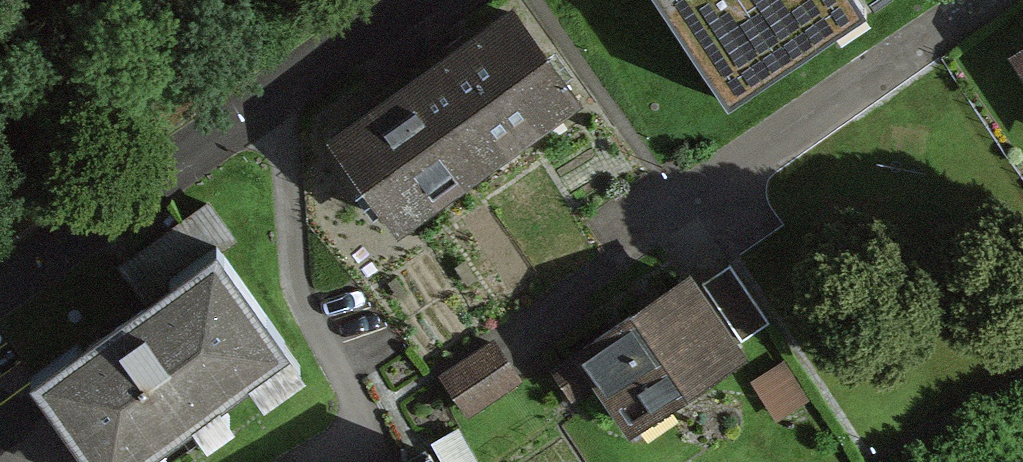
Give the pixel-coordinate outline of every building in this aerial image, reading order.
[(867,12),(859,0),(657,0),(727,105),(867,12)] [(500,164),(594,100),(528,5),(434,69),(500,164)] [(1008,64),(1022,88),(1022,54),(1008,64)] [(406,229),(500,164),(434,69),(340,134),(406,229)] [(134,256),(147,274),(209,231),(196,213),(134,256)] [(34,380),(90,461),(156,461),(295,368),(218,255),(34,380)] [(745,363),(688,281),(575,358),(633,441),(745,363)] [(471,411),(521,376),(496,340),(446,375),(471,411)]
